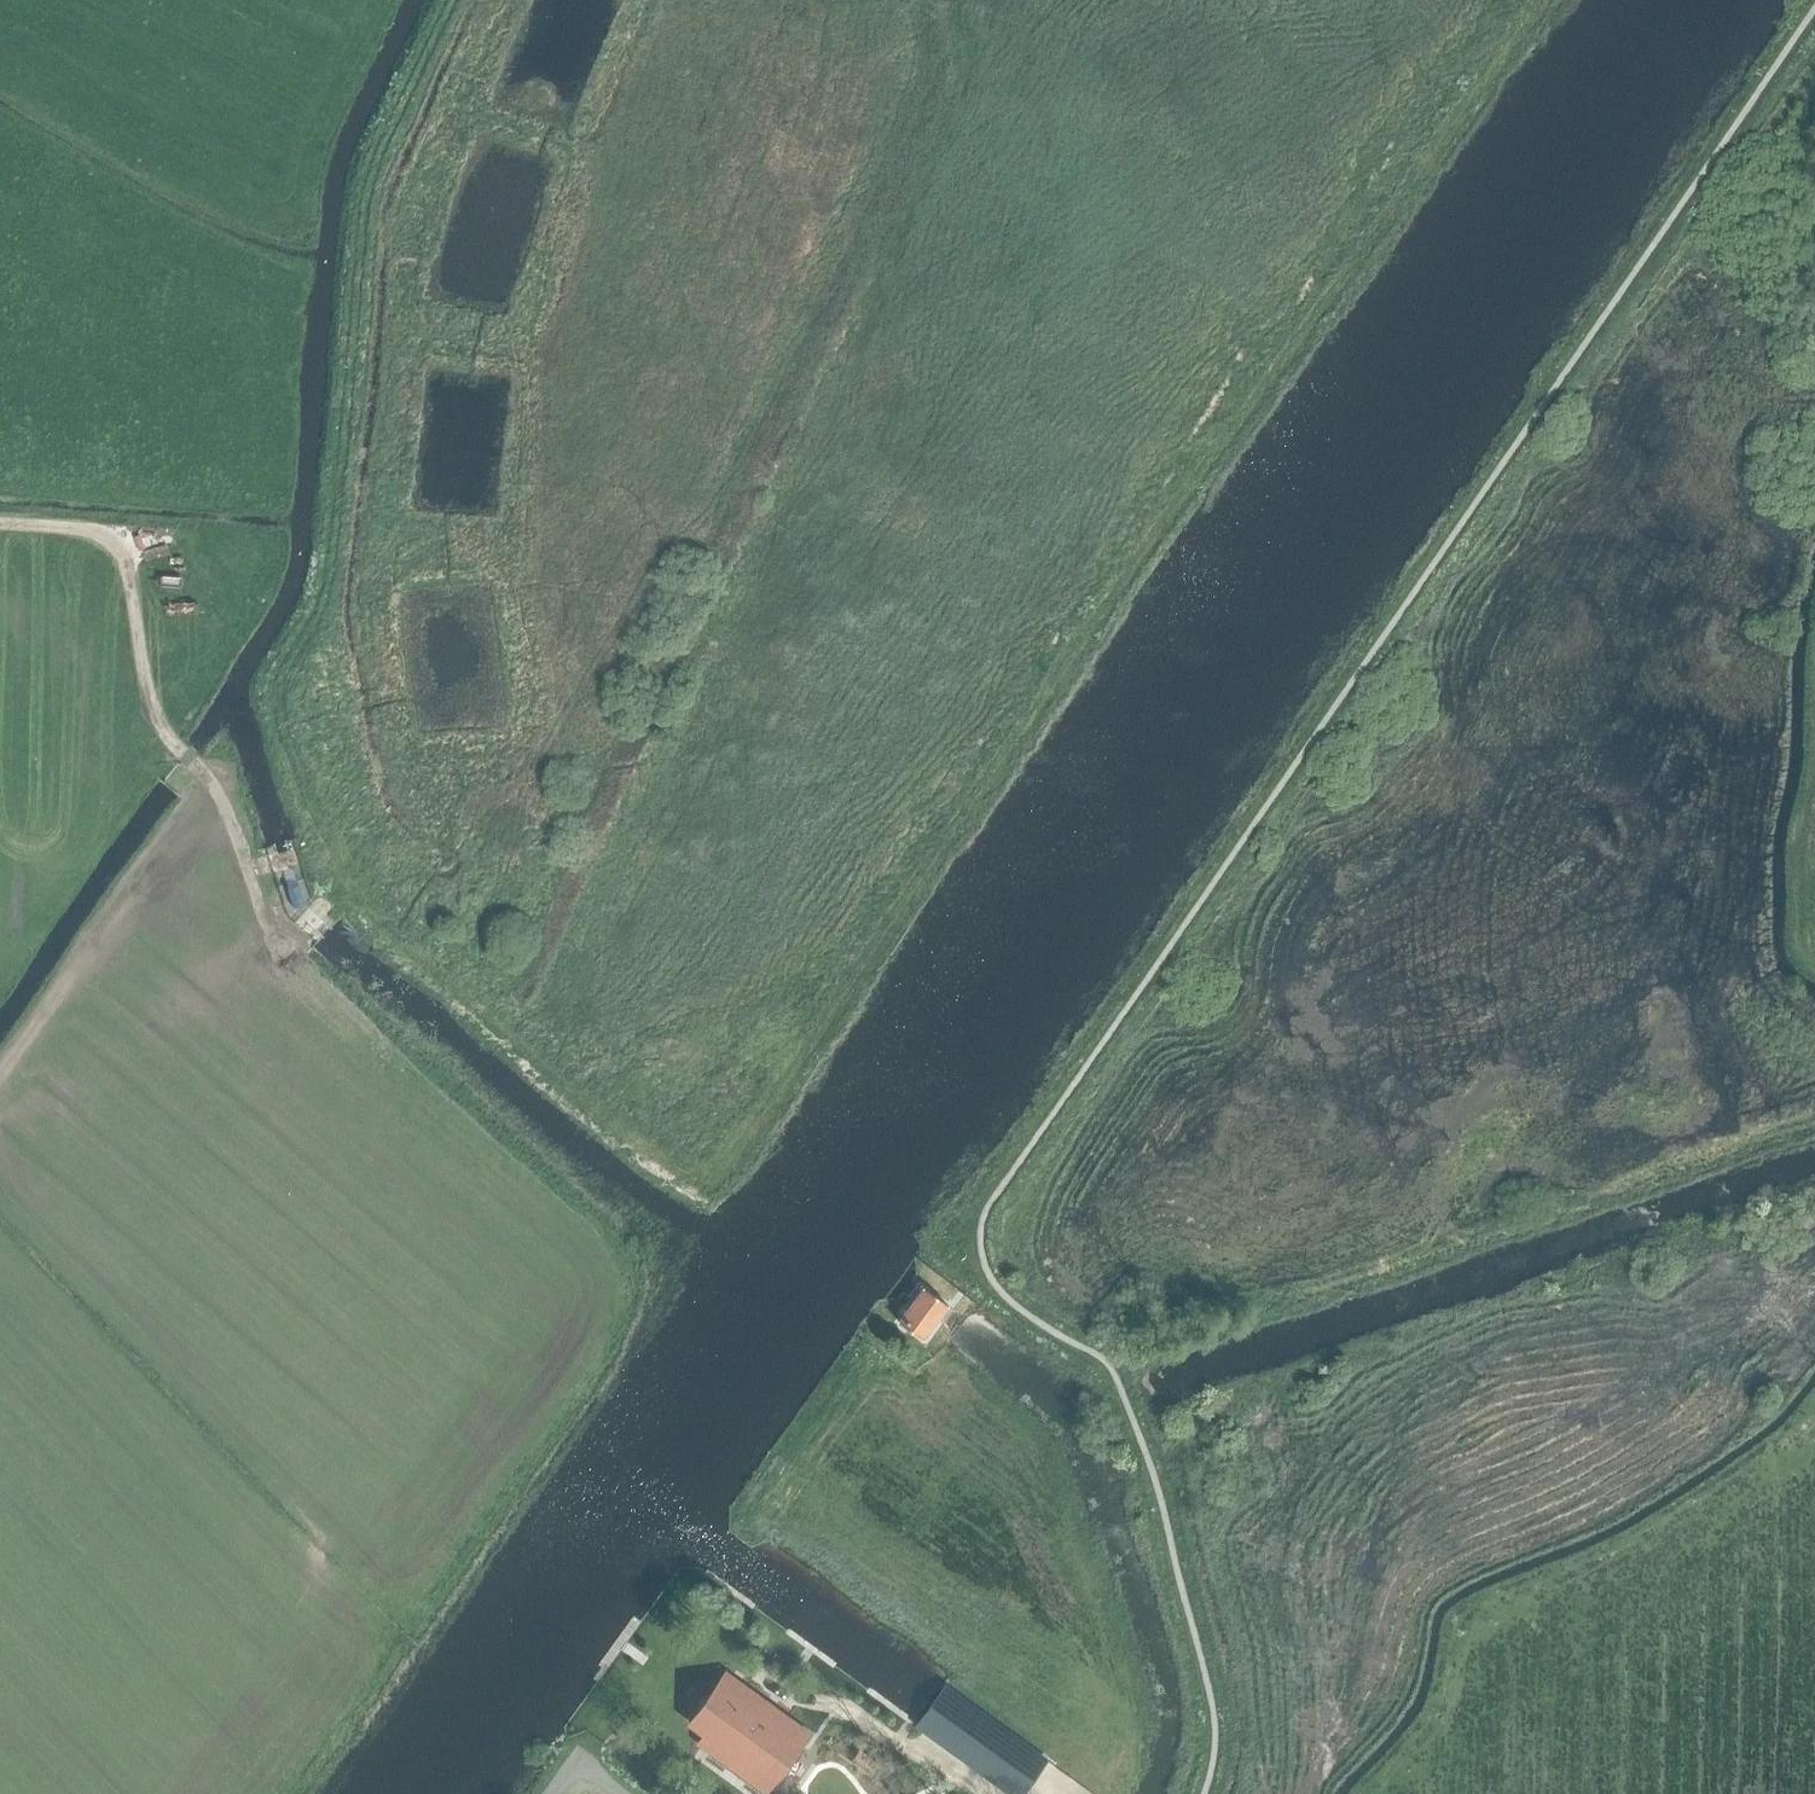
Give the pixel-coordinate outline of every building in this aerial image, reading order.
[(305,906),(293,868),(282,871),(293,909),(305,906)] [(923,1341),(948,1307),(923,1288),(898,1322),(923,1341)] [(766,1791),(767,1789),(779,1773),(807,1734),(740,1686),(739,1687),(740,1688),(728,1705),(712,1692),(697,1713),(729,1737),(717,1753),(716,1752),(715,1754),(766,1791)] [(1032,1780),(1046,1760),(945,1687),(943,1690),(919,1724),(917,1726),(1010,1793),(1021,1793),(1032,1780)]
